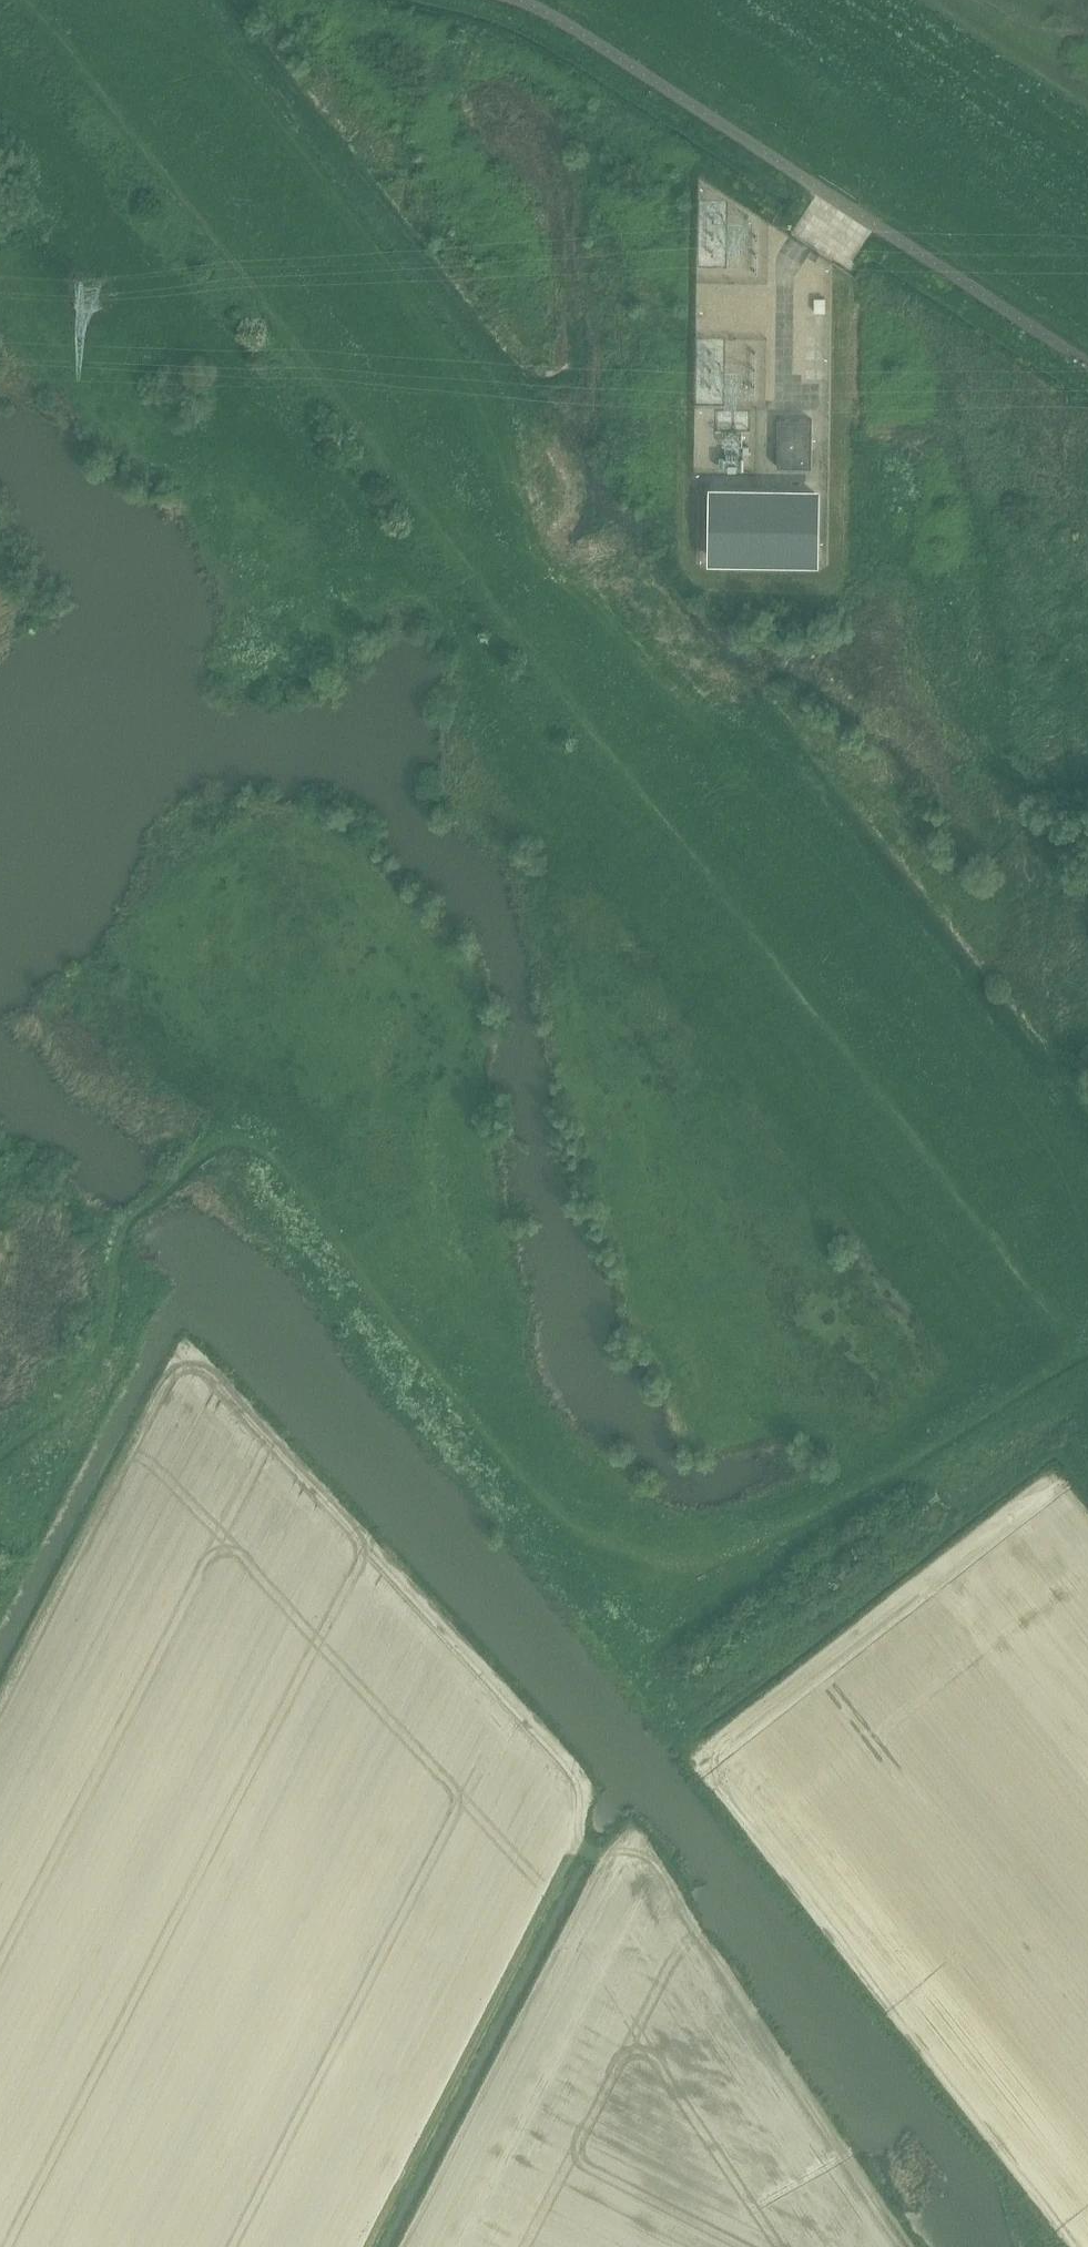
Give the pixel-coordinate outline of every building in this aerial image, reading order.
[(812,468),(812,420),(778,419),(777,467),(812,468)] [(818,493),(713,492),(712,557),(817,558),(818,493)]
